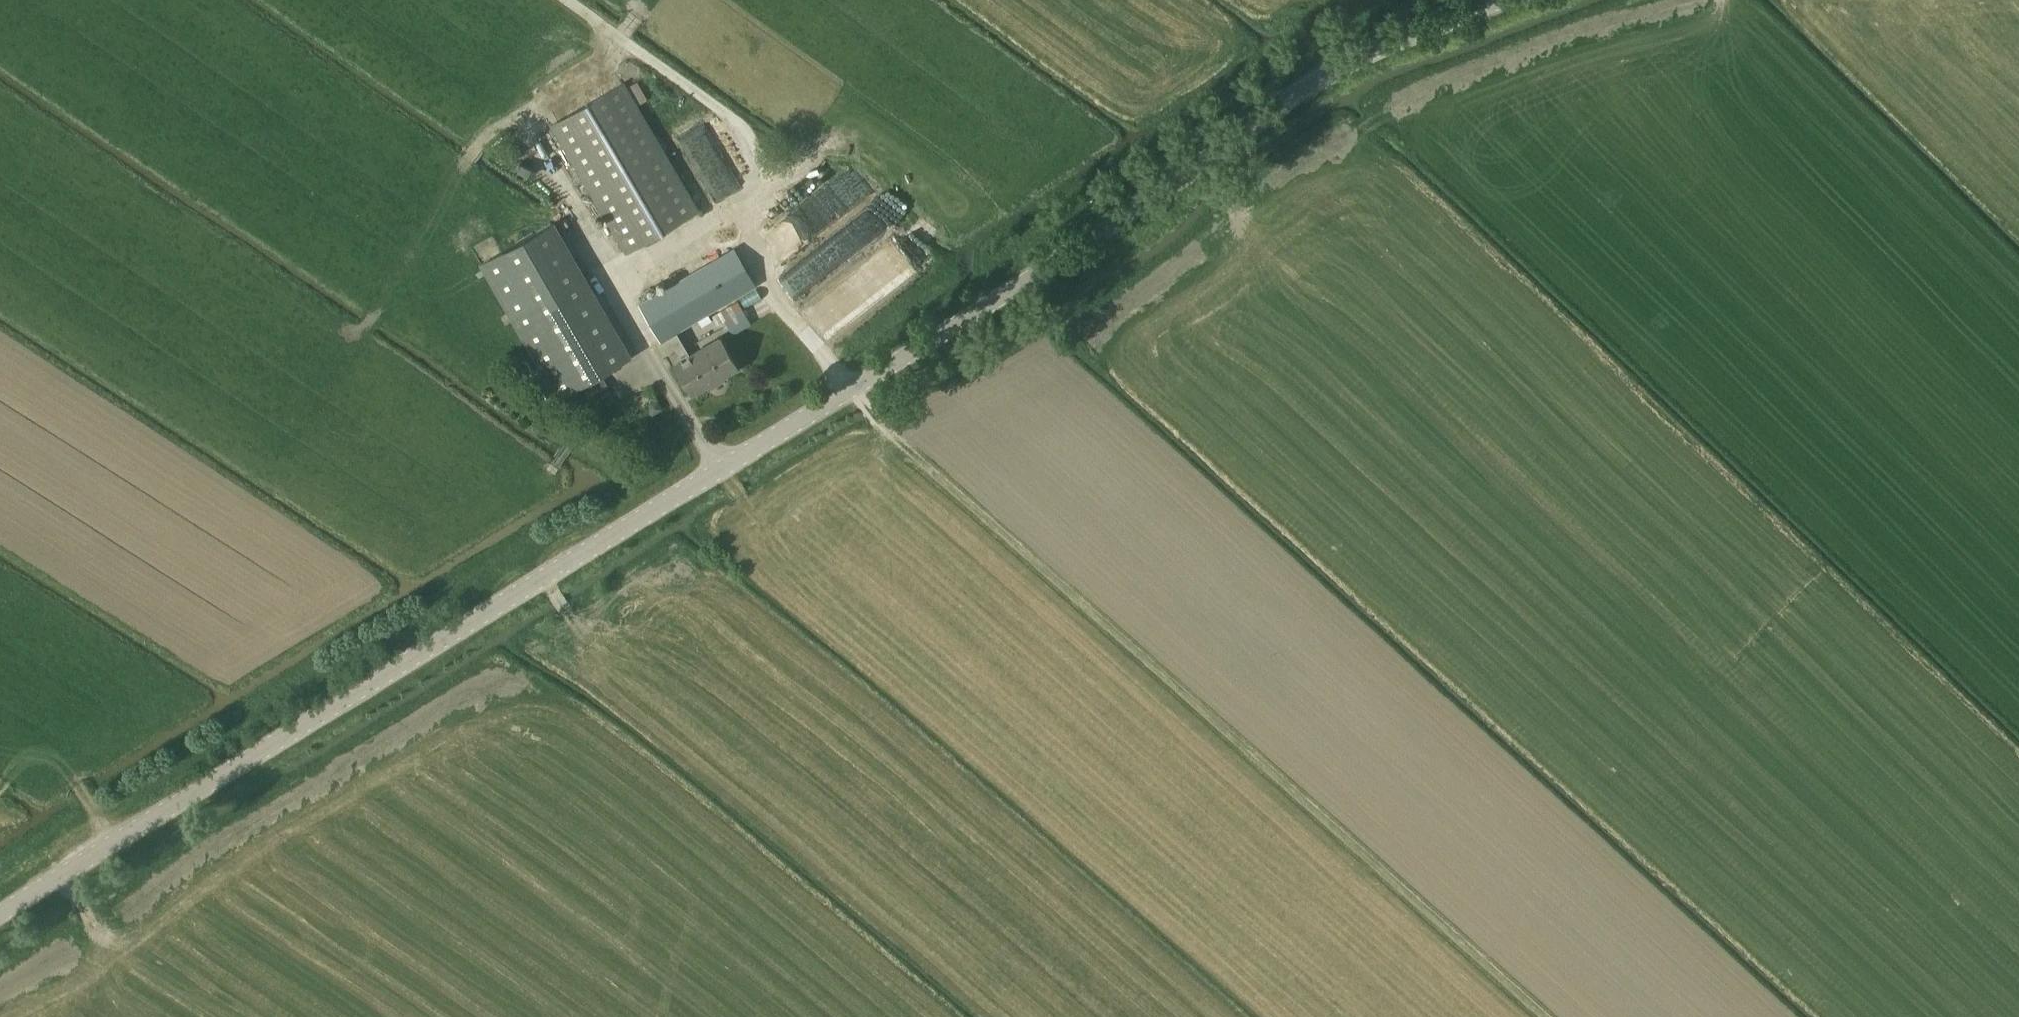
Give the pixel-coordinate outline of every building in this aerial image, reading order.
[(623,83),(551,125),(626,252),(698,210),(638,107),(648,101),(638,84),(627,90),(623,83)] [(482,264),(513,317),(582,277),(552,224),(482,264)] [(676,332),(755,286),(734,249),(639,305),(660,341),(661,340),(692,394),(737,367),(720,338),(690,355),(676,332)] [(620,343),(582,277),(513,317),(533,352),(550,342),(568,373),(620,343)] [(738,301),(712,316),(717,324),(724,320),(743,309),(738,301)] [(533,352),(559,397),(628,357),(620,343),(568,373),(550,342),(533,352)] [(602,393),(610,389),(603,378),(596,383),(602,393)] [(652,402),(650,409),(653,414),(663,409),(657,399),(652,402)]
